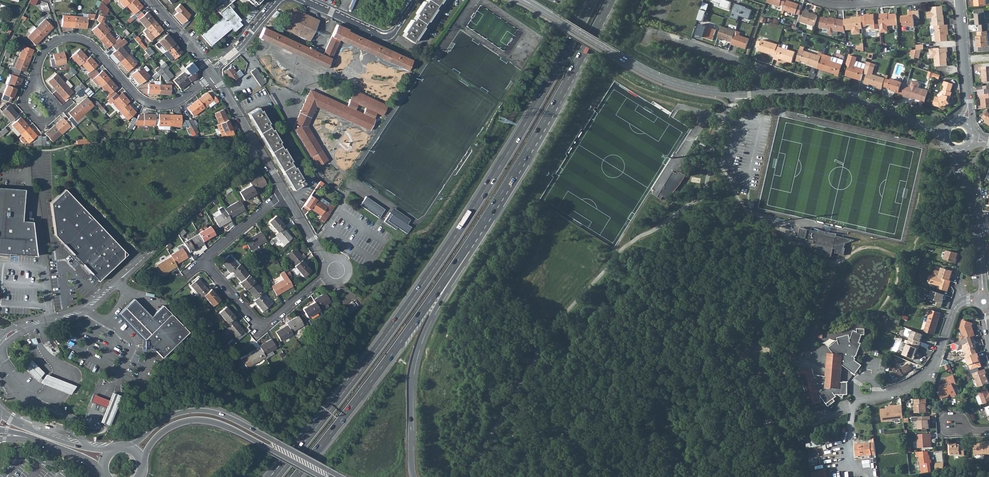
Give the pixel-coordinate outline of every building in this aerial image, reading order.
[(139,9),(142,6),(137,0),(132,0),(126,5),(134,14),(130,17),(133,20),(135,18),(136,16),(141,12),(139,9)] [(218,12),(228,4),(233,0),(219,0),(219,1),(213,6),(218,12)] [(414,38),(422,27),(426,20),(434,8),(438,2),(440,0),(426,0),(424,2),(423,1),(415,13),(417,14),(412,20),(411,20),(403,31),(404,32),(402,35),(412,42),(414,38)] [(730,2),(725,0),(711,0),(711,1),(720,3),(718,7),(728,10),(730,2)] [(799,5),(786,0),(784,6),(783,10),(796,14),(799,5)] [(102,10),(101,13),(106,15),(108,9),(105,5),(101,1),(100,2),(98,7),(98,8),(102,10)] [(182,24),(186,21),(187,20),(190,14),(180,3),(175,9),(177,12),(174,15),(182,24)] [(749,20),(752,10),(746,8),(747,7),(735,3),(730,17),(738,20),(739,16),(749,20)] [(232,9),(228,4),(218,12),(223,17),(201,35),(210,45),(227,31),(224,27),(226,25),(229,29),(231,27),(234,31),(242,24),(239,21),(241,19),(232,9)] [(931,22),(931,26),(934,26),(945,25),(944,21),(943,6),(931,7),(927,8),(927,12),(927,18),(928,18),(928,21),(930,22),(931,22)] [(283,28),(291,32),(292,29),(289,28),(288,25),(288,22),(289,19),(290,17),(293,14),(295,12),(299,14),(300,11),(293,8),(283,28)] [(434,8),(426,20),(427,21),(435,9),(434,8)] [(707,11),(701,9),(698,20),(702,22),(703,17),(705,18),(707,11)] [(805,10),(801,22),(814,27),(818,15),(809,12),(809,11),(805,10)] [(309,40),(311,35),(314,37),(318,35),(318,34),(319,31),(320,30),(319,26),(316,24),(318,20),(300,11),(299,14),(295,12),(293,14),(290,17),(289,19),(288,22),(288,25),(289,28),(292,29),(291,32),(309,40)] [(903,23),(903,26),(908,26),(909,27),(915,27),(914,19),(913,11),(909,11),(909,16),(908,16),(906,15),(901,16),(902,22),(903,23)] [(140,21),(146,28),(155,20),(147,12),(144,15),(141,12),(136,16),(140,21)] [(975,12),(976,24),(979,24),(979,31),(987,30),(988,30),(988,23),(986,23),(985,12),(975,12)] [(888,26),(897,25),(896,14),(888,14),(888,13),(879,14),(880,29),(880,33),(886,32),(888,30),(888,26)] [(75,16),(74,27),(86,28),(87,19),(93,19),(95,14),(87,14),(87,17),(82,17),(75,16)] [(861,16),(862,27),(866,26),(866,25),(871,25),(871,28),(873,30),(880,29),(879,14),(875,15),(875,14),(865,15),(865,16),(861,16)] [(61,26),(74,27),(75,16),(62,15),(61,26)] [(102,26),(105,24),(103,22),(105,17),(99,15),(97,20),(99,23),(91,30),(100,39),(108,32),(102,26)] [(844,19),(844,20),(845,30),(852,30),(860,29),(862,29),(862,27),(861,16),(856,17),(856,18),(851,19),(844,19)] [(845,30),(844,20),(836,18),(836,19),(821,17),(819,28),(829,30),(828,33),(829,35),(832,35),(833,34),(837,35),(838,31),(845,32),(845,30)] [(45,19),(36,28),(44,36),(53,27),(45,19)] [(163,30),(155,20),(146,28),(143,31),(145,34),(144,35),(150,41),(163,30)] [(264,27),(259,37),(327,68),(339,39),(407,70),(412,60),(355,34),(347,31),(348,29),(337,24),(323,54),(315,51),(317,47),(309,44),(308,47),(264,27)] [(701,24),(697,35),(712,40),(716,29),(701,24)] [(945,25),(934,26),(935,34),(936,42),(948,41),(947,35),(947,29),(948,29),(948,25),(945,25)] [(736,31),(722,26),(718,38),(732,43),(736,31)] [(422,27),(414,38),(415,39),(423,27),(422,27)] [(35,45),(44,36),(36,28),(30,33),(27,37),(35,45)] [(979,31),(977,31),(977,35),(976,35),(977,46),(988,45),(987,30),(979,31)] [(107,48),(110,45),(113,47),(121,40),(118,38),(115,40),(108,32),(100,39),(107,48)] [(164,52),(167,50),(174,43),(166,34),(154,44),(162,54),(164,52)] [(21,39),(13,35),(11,38),(19,43),(21,39)] [(113,47),(115,50),(112,53),(119,62),(128,54),(120,46),(123,43),(121,40),(113,47)] [(758,51),(775,56),(777,47),(778,44),(762,40),(761,41),(758,40),(757,44),(757,46),(760,46),(758,51)] [(182,52),(174,43),(167,50),(174,58),(174,59),(182,52)] [(23,45),(18,57),(29,61),(33,49),(23,45)] [(155,50),(150,45),(144,50),(146,52),(149,55),(155,50)] [(822,54),(822,53),(819,52),(818,55),(804,51),(805,47),(801,46),(796,61),(800,62),(801,61),(805,62),(808,63),(808,64),(814,66),(814,67),(818,68),(821,56),(822,54)] [(783,48),(777,47),(775,56),(774,59),(779,60),(779,58),(786,60),(786,61),(792,63),(795,52),(788,50),(783,48)] [(935,57),(935,66),(947,65),(946,52),(948,51),(947,47),(934,48),(929,49),(930,58),(935,57)] [(79,65),(81,64),(88,58),(79,49),(71,56),(79,65)] [(174,58),(167,50),(164,52),(166,55),(166,56),(170,60),(171,60),(174,58)] [(51,66),(66,63),(64,52),(53,54),(54,59),(50,59),(51,66)] [(136,63),(128,54),(119,62),(128,71),(136,63)] [(835,75),(839,76),(842,65),(844,60),(828,56),(822,54),(821,56),(818,68),(835,74),(835,75)] [(849,65),(845,76),(861,81),(863,73),(866,64),(856,61),(857,57),(849,55),(846,64),(849,65)] [(97,65),(90,56),(88,58),(81,64),(88,72),(86,74),(89,77),(96,70),(94,68),(97,65)] [(111,58),(124,72),(126,70),(114,56),(111,58)] [(25,72),(29,61),(18,57),(14,67),(13,71),(19,73),(20,70),(25,72)] [(167,69),(169,67),(160,57),(156,60),(161,65),(160,67),(161,69),(163,72),(167,69)] [(190,81),(195,78),(197,69),(191,62),(184,68),(182,65),(180,66),(179,67),(183,72),(190,81)] [(867,62),(866,64),(863,73),(867,74),(864,83),(869,85),(869,84),(875,86),(877,85),(878,85),(877,88),(882,89),(883,86),(885,78),(872,74),(876,64),(867,62)] [(142,68),(141,66),(139,67),(137,69),(131,75),(139,84),(149,75),(146,72),(142,68)] [(223,71),(231,82),(242,74),(239,69),(235,72),(231,66),(223,71)] [(979,67),(979,71),(983,71),(983,78),(983,82),(988,81),(988,66),(979,67)] [(154,79),(160,74),(160,68),(156,72),(152,76),(154,79)] [(168,78),(163,72),(161,69),(160,68),(160,74),(166,81),(169,79),(168,78)] [(255,68),(250,71),(260,86),(266,82),(255,68)] [(173,75),(167,69),(163,72),(168,78),(169,79),(173,75)] [(98,84),(101,86),(110,79),(102,70),(99,73),(96,70),(89,77),(97,85),(98,84)] [(7,85),(16,88),(18,89),(22,78),(18,77),(19,73),(13,71),(12,74),(11,74),(11,75),(7,85)] [(180,89),(190,81),(183,72),(173,80),(180,89)] [(48,81),(56,90),(64,83),(56,73),(48,81)] [(885,78),(883,86),(888,88),(888,89),(895,91),(894,92),(899,94),(904,95),(907,84),(902,83),(903,82),(891,79),(891,80),(887,79),(885,78)] [(117,87),(110,79),(101,86),(109,95),(107,97),(109,99),(116,93),(114,90),(117,87)] [(64,83),(56,90),(64,99),(73,92),(69,88),(72,86),(67,80),(64,83)] [(908,96),(913,98),(921,100),(920,101),(925,103),(928,91),(924,89),(924,90),(918,88),(920,84),(919,82),(914,81),(912,81),(911,86),(907,84),(904,95),(903,96),(908,97),(908,96)] [(935,96),(933,105),(940,107),(944,105),(945,107),(950,104),(949,103),(948,100),(949,96),(951,97),(952,92),(951,92),(953,84),(944,81),(943,85),(944,86),(943,90),(945,90),(943,95),(939,97),(935,96)] [(293,82),(290,89),(301,94),(304,87),(293,82)] [(148,93),(159,94),(160,84),(154,84),(148,84),(148,93)] [(171,85),(160,84),(159,94),(170,94),(171,85)] [(12,98),(16,88),(7,85),(1,99),(8,101),(10,97),(12,97),(12,98)] [(983,86),(983,89),(978,90),(979,95),(981,95),(981,96),(982,108),(988,108),(988,85),(983,86)] [(81,88),(80,89),(76,92),(75,93),(79,97),(83,93),(83,92),(84,91),(81,88)] [(354,90),(349,100),(347,106),(310,90),(293,126),(311,156),(322,150),(307,126),(316,105),(370,129),(375,118),(374,118),(376,112),(383,115),(387,105),(354,90)] [(207,92),(198,99),(204,107),(210,101),(212,103),(213,105),(215,103),(218,101),(214,95),(211,97),(207,92)] [(119,111),(127,103),(129,101),(122,93),(118,95),(116,93),(109,99),(107,101),(110,104),(111,102),(119,111)] [(86,97),(76,105),(84,114),(93,105),(86,97)] [(204,107),(198,99),(187,107),(193,116),(204,107)] [(136,112),(127,103),(119,111),(117,112),(124,121),(126,119),(127,120),(136,112)] [(11,122),(18,115),(8,105),(6,107),(4,104),(0,107),(0,110),(11,122)] [(86,116),(84,114),(76,105),(68,113),(71,116),(68,119),(75,126),(86,116)] [(257,107),(248,113),(250,117),(257,129),(261,136),(268,148),(272,155),(279,167),(283,173),(291,186),(293,189),(302,183),(303,183),(302,181),(301,182),(300,180),(302,179),(294,167),(293,168),(289,161),(290,160),(283,148),(282,149),(278,142),(279,141),(272,129),(271,130),(267,123),(268,122),(261,110),(259,111),(257,107)] [(219,123),(220,123),(227,119),(223,109),(214,113),(219,123)] [(155,125),(155,118),(155,114),(143,113),(143,114),(139,114),(136,119),(133,125),(155,125)] [(158,114),(158,119),(155,118),(155,125),(158,125),(158,129),(169,129),(169,126),(170,114),(158,114)] [(181,115),(170,114),(169,126),(181,126),(187,126),(188,119),(181,119),(181,115)] [(14,127),(20,134),(28,126),(20,117),(12,124),(14,127)] [(63,117),(54,125),(62,133),(70,126),(71,128),(73,128),(75,126),(68,119),(66,121),(63,117)] [(133,125),(136,119),(133,117),(130,123),(129,123),(130,123),(128,127),(131,129),(131,128),(133,125)] [(221,136),(225,136),(235,136),(227,119),(220,123),(219,123),(216,124),(221,136)] [(61,134),(62,133),(54,125),(45,133),(52,142),(56,138),(61,134)] [(37,135),(28,126),(20,134),(22,136),(19,138),(23,143),(26,140),(28,143),(37,135)] [(70,126),(62,133),(65,137),(67,136),(65,134),(71,128),(70,126)] [(20,134),(14,127),(12,130),(17,136),(20,134)] [(260,136),(267,148),(268,148),(261,136),(260,136)] [(322,150),(311,156),(317,166),(328,160),(322,150)] [(272,155),(271,155),(279,167),(272,155)] [(677,173),(673,171),(665,186),(666,187),(665,189),(663,188),(658,197),(662,200),(664,196),(665,197),(668,200),(681,184),(687,175),(681,172),(680,173),(678,171),(677,173)] [(283,173),(283,174),(290,186),(291,186),(283,173)] [(255,193),(256,194),(260,192),(258,189),(257,188),(261,186),(262,187),(266,184),(261,175),(249,182),(251,184),(255,193)] [(317,193),(323,183),(320,180),(313,190),(317,193)] [(255,193),(251,184),(239,192),(244,200),(248,197),(247,196),(251,194),(251,195),(255,193)] [(36,256),(32,221),(22,220),(24,189),(0,187),(0,256),(9,256),(9,254),(36,256)] [(62,243),(73,254),(101,228),(64,188),(50,202),(54,235),(62,243)] [(321,215),(324,210),(329,203),(328,202),(326,205),(319,201),(310,195),(304,205),(309,209),(310,208),(321,215)] [(379,218),(383,212),(385,209),(366,196),(360,205),(379,218)] [(245,209),(239,200),(224,209),(225,211),(230,218),(233,216),(232,215),(236,213),(237,214),(245,209)] [(329,203),(324,210),(329,213),(334,206),(329,203)] [(231,220),(230,218),(225,211),(224,209),(223,206),(218,209),(220,214),(214,217),(219,227),(224,224),(223,223),(227,221),(228,222),(231,220)] [(318,218),(324,222),(329,213),(324,210),(321,215),(318,218)] [(397,227),(407,233),(411,227),(407,224),(406,225),(395,218),(396,217),(390,212),(383,221),(396,229),(397,227)] [(285,226),(281,222),(280,223),(278,220),(279,219),(276,215),(268,221),(277,232),(283,227),(285,226)] [(407,224),(396,217),(395,218),(406,225),(407,224)] [(292,238),(288,234),(287,234),(284,231),(285,230),(288,228),(285,225),(285,226),(283,227),(277,232),(275,234),(276,236),(280,241),(284,245),(292,238)] [(215,234),(210,226),(206,228),(202,230),(201,228),(197,231),(198,234),(203,241),(207,239),(206,238),(210,236),(210,237),(215,234)] [(819,229),(819,231),(801,227),(799,237),(810,239),(809,242),(813,243),(814,241),(814,238),(817,239),(816,241),(814,252),(832,257),(834,248),(836,249),(835,253),(844,255),(846,248),(844,248),(846,243),(849,242),(852,241),(853,241),(854,240),(855,240),(837,236),(837,233),(829,232),(829,234),(827,233),(827,232),(819,229)] [(130,258),(101,228),(73,254),(101,284),(130,258)] [(266,241),(261,231),(252,236),(252,237),(248,240),(248,239),(245,241),(250,250),(258,246),(266,241)] [(204,243),(203,241),(198,234),(186,241),(183,243),(189,252),(192,250),(197,247),(196,246),(200,244),(201,245),(204,243)] [(187,257),(182,248),(178,250),(177,247),(172,250),(174,253),(170,255),(171,256),(175,264),(179,262),(178,261),(182,259),(183,260),(187,257)] [(305,256),(303,254),(301,255),(300,256),(297,253),(298,252),(294,248),(286,255),(289,258),(292,262),(295,265),(301,260),(305,256)] [(945,259),(956,263),(957,259),(957,257),(958,258),(959,254),(947,251),(945,259)] [(227,270),(230,273),(232,271),(238,266),(229,255),(221,262),(224,266),(225,266),(228,269),(227,270)] [(177,266),(175,264),(171,256),(157,264),(163,274),(170,270),(169,269),(173,267),(174,268),(177,266)] [(310,270),(307,266),(306,267),(303,264),(304,263),(301,260),(295,265),(294,266),(303,276),(310,270)] [(238,277),(237,277),(240,281),(239,283),(242,286),(252,278),(249,274),(240,264),(238,266),(232,271),(234,274),(235,273),(238,277)] [(933,275),(951,281),(952,277),(951,277),(952,275),(953,271),(942,268),(941,272),(935,270),(933,275)] [(282,279),(271,286),(276,295),(285,290),(284,289),(288,287),(289,288),(292,286),(287,277),(285,274),(284,271),(279,274),(282,279)] [(948,291),(951,281),(933,275),(930,283),(937,285),(939,285),(938,288),(948,291)] [(209,290),(206,287),(206,288),(201,283),(202,283),(198,278),(190,285),(201,297),(203,295),(209,290)] [(264,292),(252,278),(242,286),(245,290),(247,288),(250,293),(251,292),(254,295),(253,296),(255,299),(262,293),(264,292)] [(220,299),(216,296),(215,296),(213,293),(214,292),(211,289),(209,290),(203,295),(212,306),(220,299)] [(935,300),(934,304),(943,307),(947,295),(933,290),(930,298),(935,300)] [(330,302),(325,292),(320,295),(321,296),(317,298),(316,297),(313,299),(314,301),(318,309),(320,308),(327,304),(330,302)] [(271,304),(262,293),(255,299),(254,300),(256,303),(257,303),(260,306),(259,307),(262,311),(271,304)] [(119,313),(145,340),(145,348),(153,348),(162,357),(188,332),(163,305),(151,316),(134,299),(119,313)] [(302,308),(307,317),(319,310),(318,309),(314,301),(310,304),(311,305),(307,307),(306,306),(302,308)] [(352,301),(349,304),(350,306),(344,312),(345,313),(348,316),(357,307),(352,301)] [(235,317),(232,313),(231,314),(228,311),(229,310),(226,306),(218,312),(224,319),(227,323),(233,318),(235,317)] [(934,334),(940,313),(931,310),(924,331),(934,334)] [(303,325),(298,316),(293,318),(294,319),(290,321),(289,321),(286,322),(287,325),(291,332),(303,325)] [(243,331),(240,327),(239,327),(235,322),(235,321),(233,318),(227,323),(225,325),(235,338),(243,331)] [(963,319),(960,328),(964,339),(973,336),(975,335),(972,326),(973,323),(963,319)] [(292,334),(291,332),(287,325),(284,327),(280,330),(280,329),(275,332),(280,341),(292,334)] [(848,395),(848,386),(844,386),(844,382),(840,382),(842,364),(853,372),(855,370),(857,371),(862,365),(855,360),(856,358),(855,358),(856,356),(857,356),(861,343),(859,343),(862,335),(865,335),(865,329),(858,328),(858,332),(854,330),(850,340),(849,335),(837,338),(838,340),(829,348),(834,353),(828,353),(828,357),(826,376),(816,375),(815,379),(812,369),(802,371),(805,385),(804,386),(805,392),(807,391),(811,405),(821,402),(820,399),(822,397),(828,407),(835,401),(834,399),(837,397),(835,395),(838,395),(842,398),(844,395),(848,395)] [(920,342),(923,335),(907,328),(905,333),(905,335),(910,337),(908,341),(904,351),(903,355),(914,359),(915,356),(916,352),(917,349),(918,349),(920,346),(921,342),(920,342)] [(966,357),(977,353),(976,349),(975,350),(975,348),(976,347),(973,341),(975,340),(973,336),(964,339),(961,340),(962,344),(961,345),(964,351),(967,353),(966,356),(966,357)] [(276,348),(271,339),(266,341),(267,342),(263,345),(262,344),(259,346),(260,348),(264,355),(272,351),(276,348)] [(266,357),(264,355),(260,348),(257,350),(257,351),(251,354),(251,353),(240,359),(247,368),(266,357)] [(979,357),(978,353),(977,353),(966,357),(969,365),(970,365),(971,370),(982,366),(979,358),(979,357)] [(37,380),(44,372),(41,370),(36,365),(31,360),(25,368),(29,372),(35,377),(37,380)] [(891,374),(895,380),(912,369),(909,363),(899,369),(895,363),(891,366),(895,372),(891,374)] [(985,369),(973,373),(974,378),(975,377),(979,387),(988,384),(988,382),(986,373),(987,373),(985,369)] [(46,374),(40,382),(49,386),(61,390),(70,394),(76,386),(66,382),(54,377),(46,374)] [(956,380),(954,375),(945,378),(947,383),(941,385),(940,389),(940,391),(939,392),(941,398),(949,395),(949,394),(951,394),(952,396),(957,394),(954,387),(958,385),(956,380)] [(987,388),(978,391),(980,396),(977,397),(979,404),(983,403),(983,404),(988,402),(988,393),(987,388)] [(107,408),(101,422),(109,425),(121,396),(113,393),(110,401),(107,408)] [(94,394),(91,401),(107,408),(110,401),(94,394)] [(927,399),(915,400),(915,408),(914,409),(914,413),(930,412),(930,408),(927,408),(927,399)] [(892,419),(903,418),(902,405),(890,406),(889,407),(889,408),(887,409),(881,409),(882,421),(893,420),(892,419)] [(763,426),(764,428),(771,425),(771,423),(773,422),(771,415),(768,416),(767,413),(760,416),(761,418),(758,419),(761,426),(763,426)] [(930,420),(930,416),(918,417),(912,417),(912,422),(918,422),(919,429),(929,428),(929,423),(929,420),(930,420)] [(931,433),(917,434),(918,448),(931,447),(930,437),(931,437),(931,433)] [(872,443),(856,444),(857,456),(876,454),(874,438),(872,438),(872,443)] [(980,444),(974,445),(975,455),(988,454),(988,443),(980,444)] [(957,444),(950,444),(951,450),(949,450),(949,455),(960,454),(960,456),(965,456),(964,445),(957,445),(957,444)] [(810,449),(810,457),(820,456),(819,448),(810,449)] [(917,457),(920,456),(922,473),(933,471),(932,467),(931,467),(930,459),(929,455),(928,455),(928,451),(917,452),(917,457)] [(942,470),(944,470),(944,463),(936,463),(936,471),(939,470),(942,470)]
